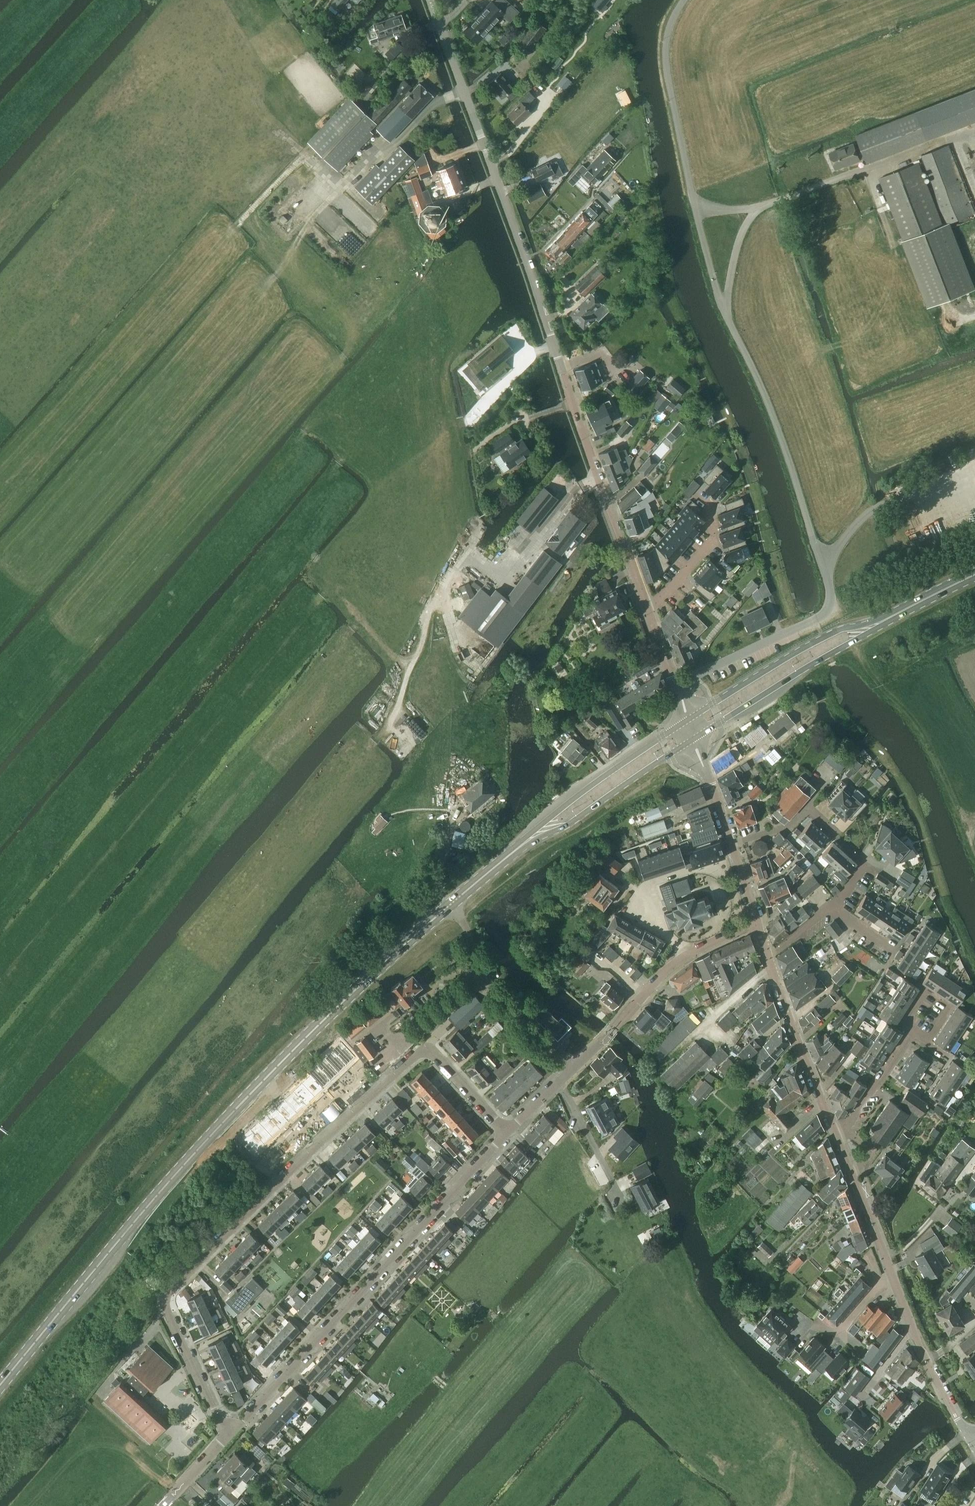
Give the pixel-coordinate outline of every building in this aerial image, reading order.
[(339,10),(347,0),(334,0),(331,4),(339,10)] [(603,12),(608,6),(605,4),(609,0),(593,0),(591,2),(603,12)] [(478,16),(464,31),(478,43),(484,35),(504,13),(496,6),(491,2),(478,16)] [(401,14),(374,24),(367,29),(372,43),(394,35),(393,33),(406,28),(401,14)] [(536,20),(518,44),(528,52),(546,28),(536,20)] [(498,41),(503,44),(508,39),(503,35),(498,41)] [(395,45),(390,50),(397,55),(401,50),(395,45)] [(502,98),(507,94),(510,99),(515,95),(511,90),(514,88),(501,72),(489,83),(502,98)] [(566,77),(560,85),(566,90),(572,81),(566,77)] [(376,129),(390,141),(433,96),(420,83),(411,92),(409,89),(412,86),(405,79),(371,115),(378,122),(406,93),(408,95),(376,129)] [(365,82),(357,92),(364,97),(372,88),(365,82)] [(916,112),(927,140),(974,121),(974,89),(916,112)] [(521,102),(508,114),(517,124),(531,112),(525,106),(535,97),(529,91),(519,101),(521,102)] [(308,142),(338,170),(339,169),(341,171),(347,165),(344,163),(372,133),(369,130),(376,123),(350,99),(308,142)] [(854,144),(830,153),(836,168),(848,163),(849,164),(860,160),(865,157),(867,163),(927,140),(916,112),(857,135),(861,147),(856,149),(854,144)] [(609,133),(602,140),(607,144),(614,137),(609,133)] [(919,163),(880,178),(929,306),(972,290),(947,224),(974,213),(974,212),(949,144),(921,155),(932,182),(927,184),(919,163)] [(414,160),(399,146),(379,167),(376,164),(355,187),(372,203),(414,160)] [(615,160),(604,150),(589,166),(600,176),(615,160)] [(548,162),(532,170),(538,181),(551,174),(554,179),(563,174),(556,161),(550,164),(548,162)] [(417,167),(421,178),(431,174),(427,163),(417,167)] [(436,171),(441,182),(460,175),(455,163),(436,171)] [(587,168),(582,165),(568,180),(573,185),(582,176),(592,185),(600,176),(589,166),(587,168)] [(460,175),(441,182),(446,194),(464,187),(460,175)] [(407,180),(412,195),(422,191),(417,177),(407,180)] [(524,192),(529,202),(545,194),(540,184),(524,192)] [(412,195),(417,210),(426,204),(422,191),(412,195)] [(617,194),(608,202),(613,208),(614,208),(621,201),(622,200),(622,199),(617,194)] [(426,204),(417,210),(419,215),(425,213),(426,214),(426,215),(424,215),(424,216),(426,216),(425,218),(424,218),(423,219),(425,219),(426,221),(425,222),(426,223),(427,221),(428,223),(427,224),(428,225),(425,227),(422,229),(430,238),(433,236),(434,237),(443,229),(438,222),(439,222),(440,216),(440,215),(437,211),(432,210),(428,209),(426,204)] [(582,211),(573,221),(582,230),(597,214),(589,206),(584,212),(582,211)] [(573,221),(564,231),(573,240),(582,230),(573,221)] [(597,221),(587,231),(591,235),(601,225),(597,221)] [(556,239),(555,240),(564,249),(573,240),(564,231),(557,238),(558,239),(557,240),(556,239)] [(578,238),(575,241),(580,246),(584,243),(578,238)] [(564,249),(555,240),(545,250),(555,259),(564,249)] [(580,246),(575,241),(572,244),(577,249),(580,246)] [(567,252),(559,260),(563,265),(571,256),(567,252)] [(576,286),(585,296),(605,276),(595,267),(576,286)] [(601,304),(591,293),(570,314),(584,328),(585,326),(595,317),(594,317),(599,312),(596,309),(601,304)] [(470,365),(462,371),(480,392),(488,386),(510,368),(503,360),(513,351),(502,337),(470,365)] [(598,339),(591,345),(596,350),(603,343),(598,339)] [(604,383),(596,362),(575,370),(583,390),(604,383)] [(623,387),(632,395),(648,378),(639,370),(623,387)] [(674,378),(667,386),(679,396),(686,388),(674,378)] [(604,388),(612,395),(616,391),(608,384),(604,388)] [(650,399),(653,402),(661,395),(657,391),(650,399)] [(670,402),(663,396),(655,405),(662,411),(670,402)] [(590,420),(590,422),(592,425),(593,426),(594,429),(596,429),(598,433),(601,432),(604,438),(616,432),(614,426),(606,429),(604,425),(613,421),(606,407),(611,405),(609,400),(604,402),(586,410),(590,420)] [(671,402),(667,407),(671,410),(675,405),(671,402)] [(626,419),(617,431),(622,436),(632,424),(626,419)] [(685,426),(679,420),(670,431),(676,436),(685,426)] [(500,450),(501,453),(494,458),(504,473),(532,453),(522,439),(515,443),(508,432),(492,444),(498,452),(500,450)] [(649,438),(642,446),(648,451),(655,443),(649,438)] [(599,454),(603,465),(620,458),(628,455),(625,449),(618,452),(616,447),(599,454)] [(628,455),(603,465),(607,475),(618,470),(619,472),(625,470),(625,471),(630,469),(629,466),(632,458),(628,455)] [(655,462),(649,457),(638,471),(644,476),(655,462)] [(710,459),(702,468),(707,472),(715,463),(710,459)] [(719,495),(724,489),(723,487),(729,480),(720,473),(723,470),(717,465),(703,480),(709,485),(705,489),(712,495),(714,497),(718,493),(719,495)] [(618,470),(607,475),(613,491),(628,477),(627,475),(631,472),(630,469),(625,471),(625,470),(619,472),(618,470)] [(699,485),(700,484),(694,479),(691,482),(697,488),(699,485)] [(640,481),(618,501),(618,500),(617,501),(622,512),(648,489),(640,481)] [(697,488),(691,482),(688,486),(694,491),(697,488)] [(694,491),(688,486),(685,489),(691,494),(694,491)] [(691,494),(685,489),(682,492),(683,492),(688,498),(691,494)] [(624,517),(630,534),(650,527),(647,518),(653,516),(650,507),(651,507),(646,498),(638,502),(639,505),(632,507),(632,509),(627,511),(629,515),(624,517)] [(725,504),(728,511),(718,515),(722,526),(726,525),(726,524),(743,518),(739,508),(745,506),(742,498),(725,504)] [(680,513),(699,529),(700,529),(697,527),(704,519),(698,514),(702,509),(701,508),(693,501),(689,506),(687,505),(680,513)] [(547,540),(546,541),(561,553),(567,546),(572,550),(578,541),(574,537),(585,522),(570,510),(557,526),(559,539),(547,540)] [(676,523),(693,537),(699,529),(680,513),(682,515),(676,523)] [(744,538),(740,528),(746,526),(743,518),(726,524),(726,525),(729,531),(719,535),(723,546),(727,545),(727,544),(744,538)] [(669,530),(686,545),(693,537),(676,523),(669,530)] [(679,552),(686,545),(669,530),(663,538),(679,552)] [(663,538),(656,546),(673,560),(679,552),(663,538)] [(727,544),(727,545),(729,551),(725,553),(719,560),(734,572),(730,568),(736,562),(745,558),(741,548),(747,546),(744,538),(727,544)] [(638,555),(642,567),(663,559),(669,565),(669,564),(666,562),(670,558),(673,560),(656,546),(653,550),(649,551),(638,555)] [(669,565),(663,559),(642,567),(647,581),(648,581),(658,577),(669,565)] [(719,560),(717,562),(715,564),(712,561),(710,559),(702,568),(718,582),(725,574),(729,577),(734,572),(719,560)] [(696,588),(710,600),(715,594),(711,590),(718,582),(702,568),(694,577),(696,579),(700,582),(698,584),(695,587),(696,588)] [(481,589),(460,616),(497,645),(542,587),(526,574),(507,598),(496,589),(491,596),(481,589)] [(593,585),(599,596),(611,589),(606,578),(593,585)] [(752,580),(749,584),(755,589),(758,585),(752,580)] [(482,587),(474,581),(472,585),(479,591),(482,587)] [(765,581),(758,588),(763,597),(771,594),(765,581)] [(469,583),(460,586),(465,600),(475,597),(469,583)] [(598,625),(599,624),(601,629),(610,624),(609,620),(617,616),(616,615),(626,610),(622,602),(623,602),(622,601),(621,602),(619,599),(621,598),(620,597),(619,598),(615,590),(601,598),(601,597),(587,604),(583,612),(586,616),(593,612),(595,616),(594,616),(598,625)] [(742,617),(749,632),(769,622),(762,607),(742,617)] [(672,608),(661,620),(667,636),(675,630),(674,628),(686,615),(685,615),(682,618),(674,610),(672,608)] [(675,630),(667,636),(667,641),(669,645),(673,655),(674,658),(680,672),(695,664),(690,652),(698,647),(693,639),(707,627),(696,616),(697,616),(690,610),(686,615),(674,628),(675,630)] [(632,667),(637,676),(657,664),(653,654),(632,667)] [(560,663),(555,667),(558,672),(563,668),(560,663)] [(616,697),(604,705),(619,729),(626,724),(627,727),(635,723),(630,714),(626,717),(625,714),(667,688),(661,673),(640,686),(637,681),(634,680),(631,682),(631,684),(634,689),(618,700),(616,697)] [(586,710),(581,715),(587,720),(595,727),(600,722),(592,714),(586,710)] [(770,726),(778,736),(797,720),(788,711),(770,726)] [(760,724),(742,739),(749,748),(767,733),(765,730),(760,724)] [(600,735),(601,736),(596,740),(598,743),(608,757),(610,756),(612,755),(614,754),(614,753),(619,749),(613,741),(614,740),(607,730),(600,735)] [(573,738),(562,752),(576,764),(587,750),(573,738)] [(739,757),(733,747),(711,762),(716,773),(739,757)] [(830,751),(823,758),(839,771),(846,764),(830,751)] [(777,765),(784,772),(793,764),(785,757),(777,765)] [(717,779),(723,792),(733,787),(734,790),(736,789),(742,786),(736,776),(750,767),(747,761),(717,779)] [(853,767),(846,774),(850,778),(857,770),(853,767)] [(878,767),(873,773),(877,777),(882,771),(878,767)] [(788,788),(786,787),(778,796),(779,798),(774,804),(774,805),(770,810),(784,823),(789,817),(789,818),(809,796),(809,795),(815,788),(800,775),(794,782),(793,782),(788,788)] [(471,788),(464,794),(470,802),(465,806),(470,812),(482,802),(481,801),(486,798),(493,793),(487,785),(485,787),(480,780),(478,782),(476,779),(469,785),(471,787),(471,788)] [(828,804),(836,811),(852,794),(844,787),(847,785),(842,780),(827,796),(831,800),(828,804)] [(757,785),(748,794),(753,799),(762,791),(757,785)] [(706,801),(700,787),(679,796),(685,810),(706,801)] [(733,787),(723,792),(728,804),(741,798),(748,794),(746,791),(739,795),(736,789),(734,790),(733,787)] [(852,794),(836,811),(845,819),(848,815),(853,819),(867,803),(862,798),(860,801),(852,794)] [(645,812),(648,820),(663,814),(677,807),(672,797),(658,804),(659,807),(645,812)] [(733,812),(738,827),(756,821),(750,804),(736,809),(737,811),(733,812)] [(687,814),(693,830),(706,825),(706,823),(713,821),(708,807),(687,814)] [(373,831),(376,835),(390,821),(380,814),(375,819),(379,822),(374,826),(376,828),(373,831)] [(664,819),(641,827),(644,838),(667,830),(664,819)] [(466,831),(466,830),(467,830),(468,830),(469,829),(470,829),(470,828),(470,827),(470,826),(471,826),(471,825),(471,824),(470,824),(470,823),(470,822),(469,822),(469,821),(468,821),(467,821),(467,820),(466,820),(465,820),(464,820),(464,821),(463,821),(462,821),(462,822),(461,822),(461,823),(461,824),(460,824),(460,825),(460,826),(460,827),(461,827),(461,828),(461,829),(462,829),(462,830),(463,830),(465,831),(466,831)] [(706,825),(693,830),(690,831),(693,844),(718,836),(713,821),(706,823),(706,825)] [(799,836),(807,843),(819,829),(811,822),(812,821),(811,821),(802,832),(797,828),(794,831),(798,835),(798,836),(799,836)] [(879,850),(885,855),(899,839),(891,831),(892,830),(890,828),(888,827),(887,826),(885,825),(883,824),(881,823),(876,840),(879,843),(876,847),(880,850),(879,850)] [(827,836),(819,829),(803,847),(807,851),(811,847),(815,850),(814,850),(815,851),(828,836),(827,836)] [(772,839),(778,845),(780,842),(785,838),(780,832),(772,839)] [(785,838),(780,842),(787,849),(793,844),(786,837),(785,838)] [(899,839),(885,855),(890,860),(894,863),(897,859),(900,862),(917,855),(916,854),(915,852),(914,850),(913,849),(912,848),(909,845),(908,847),(899,839)] [(689,851),(682,853),(685,864),(686,867),(692,865),(693,867),(725,856),(719,841),(689,851)] [(822,855),(830,862),(841,849),(833,842),(822,855)] [(679,846),(669,850),(675,868),(685,864),(682,853),(680,850),(679,846)] [(830,862),(837,869),(849,856),(841,849),(830,862)] [(669,850),(658,853),(664,871),(675,868),(669,850)] [(776,862),(781,867),(793,855),(788,851),(776,862)] [(606,852),(598,863),(613,874),(621,864),(606,852)] [(658,853),(648,857),(654,875),(664,871),(658,853)] [(849,856),(837,869),(834,873),(845,883),(848,878),(845,875),(857,863),(849,856)] [(648,857),(638,860),(644,878),(654,875),(648,857)] [(768,857),(750,863),(756,881),(768,877),(768,876),(773,874),(768,857)] [(814,862),(808,866),(816,876),(821,871),(814,862)] [(802,869),(795,863),(783,876),(758,887),(758,888),(759,887),(766,904),(791,894),(789,889),(801,876),(798,873),(802,869)] [(903,870),(900,875),(911,883),(915,877),(903,870)] [(874,880),(884,887),(885,885),(889,880),(878,873),(874,880)] [(599,874),(584,894),(603,908),(618,887),(599,874)] [(797,887),(805,897),(820,884),(812,874),(797,887)] [(911,883),(900,875),(896,881),(907,888),(911,883)] [(666,905),(668,911),(672,910),(672,908),(677,906),(675,901),(676,901),(675,897),(675,896),(691,891),(690,887),(688,882),(687,878),(671,883),(671,882),(659,886),(664,899),(666,905)] [(889,880),(885,885),(890,889),(894,883),(889,880)] [(831,890),(835,894),(839,891),(835,886),(831,890)] [(783,914),(780,916),(789,909),(802,899),(795,892),(777,907),(783,914)] [(678,926),(683,924),(685,929),(703,923),(701,918),(714,914),(708,895),(695,900),(694,895),(675,901),(677,906),(672,908),(672,910),(668,911),(664,913),(669,926),(677,924),(678,926)] [(856,909),(865,915),(875,901),(866,895),(856,909)] [(865,915),(874,921),(883,906),(887,901),(878,896),(875,901),(865,915)] [(793,914),(789,909),(780,916),(790,931),(809,915),(802,906),(793,914)] [(874,921),(882,926),(892,912),(883,906),(874,921)] [(882,926),(891,932),(904,912),(895,907),(892,912),(882,926)] [(904,912),(891,932),(900,938),(908,925),(910,926),(914,919),(904,912)] [(602,924),(587,940),(596,948),(612,931),(622,936),(629,923),(615,914),(607,927),(602,924)] [(780,916),(779,915),(766,927),(774,946),(775,946),(790,932),(790,931),(780,916)] [(926,923),(920,932),(934,941),(940,932),(930,926),(932,922),(928,919),(926,923)] [(825,927),(834,938),(843,931),(834,920),(825,927)] [(642,930),(629,923),(622,936),(634,944),(642,930)] [(644,932),(642,930),(634,944),(646,951),(655,936),(645,930),(644,932)] [(920,932),(914,940),(929,950),(934,941),(920,932)] [(731,943),(713,952),(730,994),(757,972),(753,960),(738,972),(732,960),(755,950),(750,935),(731,943)] [(655,936),(646,951),(655,957),(664,941),(655,936)] [(841,942),(845,947),(851,942),(848,937),(841,942)] [(586,939),(581,944),(592,954),(596,949),(596,948),(587,940),(586,939)] [(455,959),(463,954),(458,947),(461,945),(457,940),(447,948),(455,959)] [(914,940),(908,949),(923,958),(929,950),(914,940)] [(581,944),(577,949),(581,953),(587,959),(592,954),(581,944)] [(602,953),(607,957),(614,950),(610,945),(602,953)] [(776,956),(782,974),(802,961),(792,946),(776,956)] [(908,949),(903,957),(917,967),(923,958),(908,949)] [(614,950),(607,957),(612,961),(619,954),(614,950)] [(694,961),(693,962),(699,974),(701,976),(702,980),(711,976),(721,999),(729,995),(730,994),(713,952),(711,953),(708,954),(695,960),(694,961)] [(589,964),(581,956),(568,969),(577,977),(589,964)] [(917,967),(903,957),(897,966),(912,976),(917,967)] [(626,958),(619,966),(624,970),(631,963),(626,958)] [(701,976),(699,974),(693,962),(682,970),(691,983),(692,985),(694,984),(693,982),(701,976)] [(814,972),(807,962),(783,978),(788,990),(814,972)] [(851,971),(843,963),(830,976),(838,984),(851,971)] [(637,968),(630,975),(635,980),(642,972),(637,968)] [(922,983),(934,991),(944,976),(932,968),(922,983)] [(686,987),(691,983),(682,970),(670,978),(670,982),(672,985),(676,986),(679,991),(681,990),(683,992),(687,989),(686,987)] [(400,981),(414,999),(418,995),(415,991),(421,985),(413,974),(402,983),(400,981)] [(789,991),(795,1009),(796,1009),(827,987),(824,984),(821,979),(818,981),(814,974),(789,991)] [(934,991),(946,998),(956,983),(944,976),(934,991)] [(904,978),(897,987),(913,997),(919,988),(904,978)] [(414,999),(400,981),(391,988),(393,990),(385,995),(395,1008),(402,1002),(405,1005),(414,999)] [(600,998),(605,1002),(606,1001),(613,1007),(623,996),(606,982),(600,989),(604,992),(600,996),(601,997),(600,998)] [(730,1010),(709,1030),(717,1039),(726,1031),(739,1018),(742,1021),(755,1008),(759,1012),(773,1001),(766,983),(763,983),(753,992),(732,1013),(730,1010)] [(956,983),(946,998),(957,1006),(967,991),(956,983)] [(897,987),(891,996),(907,1006),(913,997),(897,987)] [(437,988),(435,999),(439,1000),(443,997),(444,989),(437,988)] [(814,1007),(799,1020),(804,1032),(822,1016),(820,1014),(840,997),(834,990),(829,994),(819,1003),(814,1007)] [(443,1042),(451,1051),(465,1038),(459,1031),(470,1022),(468,1020),(477,1012),(484,1005),(474,994),(449,1016),(459,1027),(457,1029),(456,1027),(446,1036),(448,1038),(443,1042)] [(891,996),(889,994),(885,999),(882,1000),(881,1002),(885,1005),(901,1015),(907,1006),(891,996)] [(668,999),(665,1009),(674,1014),(676,1016),(673,1019),(675,1021),(676,1022),(688,1012),(683,1005),(680,1007),(678,998),(668,999)] [(765,1009),(766,1010),(749,1025),(756,1033),(753,1035),(754,1037),(746,1044),(747,1045),(740,1051),(744,1056),(740,1061),(743,1064),(750,1057),(751,1055),(760,1046),(753,1038),(758,1035),(762,1031),(771,1024),(779,1017),(773,1002),(765,1009)] [(901,1015),(885,1005),(879,1015),(895,1025),(901,1015)] [(558,1020),(544,1006),(537,1013),(538,1015),(535,1018),(558,1040),(571,1026),(562,1017),(558,1020)] [(869,1011),(863,1006),(860,1011),(866,1016),(869,1011)] [(958,1006),(949,1018),(965,1028),(973,1016),(958,1006)] [(645,1008),(633,1021),(638,1025),(637,1029),(641,1033),(645,1031),(645,1032),(654,1022),(663,1030),(671,1020),(658,1008),(652,1014),(645,1008)] [(374,1010),(363,1019),(369,1026),(380,1016),(374,1010)] [(842,1013),(835,1020),(840,1025),(847,1017),(842,1013)] [(418,1021),(412,1014),(405,1020),(410,1026),(418,1021)] [(661,1040),(650,1050),(660,1059),(697,1024),(688,1014),(661,1040)] [(850,1015),(843,1023),(848,1027),(853,1018),(850,1015)] [(949,1018),(942,1030),(957,1040),(965,1028),(949,1018)] [(877,1029),(880,1032),(895,1042),(902,1032),(883,1020),(877,1029)] [(768,1083),(770,1085),(775,1080),(773,1078),(778,1072),(771,1066),(774,1062),(774,1061),(791,1043),(785,1032),(785,1030),(783,1027),(782,1026),(781,1025),(781,1026),(769,1038),(770,1039),(751,1058),(765,1070),(756,1079),(765,1087),(768,1083)] [(957,1040),(942,1030),(934,1041),(949,1051),(957,1040)] [(806,1041),(810,1051),(818,1048),(817,1045),(823,1043),(822,1041),(828,1035),(826,1033),(820,1038),(818,1032),(818,1031),(806,1041)] [(465,1038),(451,1051),(459,1060),(471,1049),(475,1053),(493,1037),(488,1032),(476,1043),(474,1041),(471,1044),(465,1038)] [(880,1032),(874,1041),(889,1051),(895,1042),(880,1032)] [(818,1048),(810,1051),(814,1061),(827,1051),(826,1050),(833,1043),(828,1038),(830,1037),(828,1035),(822,1041),(823,1043),(817,1045),(818,1048)] [(377,1051),(366,1036),(357,1043),(369,1057),(377,1051)] [(858,1040),(850,1049),(859,1057),(868,1047),(858,1040)] [(340,1041),(332,1049),(347,1064),(356,1056),(342,1041),(341,1042),(340,1041)] [(728,1054),(721,1046),(710,1057),(696,1041),(660,1075),(675,1090),(698,1068),(704,1074),(716,1062),(717,1065),(728,1054)] [(874,1041),(868,1049),(884,1060),(889,1051),(874,1041)] [(818,1064),(830,1074),(846,1054),(834,1044),(818,1064)] [(598,1057),(591,1064),(604,1077),(610,1070),(617,1077),(627,1067),(620,1060),(622,1058),(610,1047),(599,1058),(598,1057)] [(333,1049),(325,1056),(339,1072),(347,1064),(332,1049),(333,1049)] [(865,1068),(869,1071),(872,1068),(873,1066),(877,1069),(884,1060),(868,1049),(859,1063),(865,1067),(865,1068)] [(928,1053),(922,1050),(919,1054),(925,1058),(928,1053)] [(914,1051),(908,1060),(923,1070),(929,1061),(914,1051)] [(485,1055),(480,1059),(479,1058),(467,1069),(483,1087),(497,1074),(501,1078),(513,1067),(507,1061),(498,1069),(496,1066),(491,1071),(488,1067),(492,1064),(485,1055)] [(317,1063),(331,1079),(339,1072),(325,1056),(317,1063)] [(719,1068),(728,1076),(737,1066),(728,1057),(719,1068)] [(530,1060),(520,1069),(532,1083),(542,1074),(530,1060)] [(908,1060),(902,1069),(917,1078),(923,1070),(908,1060)] [(953,1061),(945,1072),(960,1083),(968,1071),(953,1061)] [(309,1071),(309,1072),(324,1088),(324,1087),(323,1087),(331,1079),(317,1063),(309,1070),(309,1071)] [(770,1085),(774,1091),(783,1101),(805,1083),(797,1063),(786,1071),(788,1075),(781,1077),(784,1084),(780,1086),(775,1080),(770,1085)] [(520,1069),(510,1078),(522,1092),(532,1083),(520,1069)] [(627,1069),(618,1078),(620,1080),(622,1079),(625,1076),(628,1073),(630,1072),(630,1071),(629,1071),(627,1069)] [(917,1078),(902,1069),(896,1077),(911,1087),(917,1078)] [(430,1080),(422,1071),(409,1083),(417,1092),(430,1080)] [(310,1074),(302,1082),(315,1096),(324,1088),(309,1072),(308,1072),(310,1074)] [(855,1079),(845,1072),(842,1076),(852,1083),(855,1079)] [(945,1072),(937,1084),(952,1094),(960,1083),(945,1072)] [(623,1081),(618,1083),(620,1088),(629,1085),(627,1080),(625,1076),(622,1079),(623,1081)] [(510,1078),(500,1087),(513,1101),(522,1092),(510,1078)] [(695,1090),(703,1098),(714,1086),(706,1078),(695,1090)] [(856,1078),(847,1092),(846,1093),(847,1093),(857,1100),(867,1085),(856,1078)] [(438,1089),(430,1080),(417,1092),(425,1101),(438,1089)] [(302,1082),(293,1090),(307,1105),(310,1101),(310,1100),(315,1096),(302,1082)] [(783,1101),(774,1091),(769,1096),(771,1098),(762,1106),(773,1119),(762,1129),(769,1136),(779,1126),(784,1132),(793,1123),(784,1113),(809,1094),(810,1093),(805,1083),(783,1101)] [(952,1094),(937,1084),(930,1095),(945,1106),(952,1094)] [(834,1111),(835,1111),(847,1093),(846,1093),(847,1092),(837,1086),(829,1097),(834,1111)] [(513,1101),(500,1087),(490,1096),(503,1110),(513,1101)] [(398,1093),(406,1102),(411,1097),(403,1088),(398,1093)] [(431,1103),(435,1108),(446,1098),(438,1089),(425,1101),(428,1105),(431,1103)] [(293,1090),(284,1098),(297,1112),(302,1108),(303,1108),(307,1105),(293,1090)] [(869,1129),(867,1131),(871,1134),(868,1138),(878,1145),(881,1141),(885,1144),(901,1122),(910,1128),(919,1114),(919,1115),(927,1104),(927,1105),(928,1103),(908,1090),(899,1103),(897,1105),(895,1103),(890,1100),(871,1126),(870,1125),(868,1128),(869,1129)] [(847,1093),(835,1111),(836,1116),(847,1115),(857,1100),(847,1093)] [(597,1117),(599,1120),(597,1121),(602,1132),(620,1123),(606,1097),(589,1106),(595,1118),(597,1117)] [(275,1105),(275,1106),(289,1121),(289,1120),(297,1112),(284,1098),(276,1106),(275,1105)] [(392,1098),(383,1107),(393,1117),(402,1109),(392,1098)] [(438,1112),(443,1117),(454,1107),(446,1098),(435,1108),(433,1110),(435,1112),(436,1114),(438,1112)] [(411,1108),(414,1111),(419,1106),(416,1103),(411,1108)] [(943,1109),(937,1104),(933,1109),(940,1114),(943,1109)] [(955,1110),(949,1105),(946,1110),(952,1114),(955,1110)] [(273,1106),(266,1113),(280,1129),(289,1121),(275,1106),(274,1106),(273,1106)] [(419,1106),(414,1111),(417,1115),(423,1109),(420,1106),(420,1107),(419,1106)] [(383,1107),(374,1115),(384,1126),(390,1120),(394,1125),(397,1122),(393,1117),(383,1107)] [(446,1121),(451,1126),(462,1115),(454,1107),(443,1117),(441,1119),(444,1123),(446,1121)] [(266,1114),(258,1121),(273,1136),(280,1129),(266,1113),(265,1113),(266,1114)] [(544,1114),(534,1125),(544,1134),(548,1138),(558,1127),(544,1114)] [(454,1130),(459,1135),(470,1124),(462,1115),(451,1126),(449,1127),(452,1131),(454,1130)] [(817,1115),(795,1135),(805,1147),(824,1130),(817,1115)] [(559,1118),(555,1122),(564,1130),(568,1125),(559,1118)] [(427,1125),(430,1129),(435,1124),(432,1120),(427,1125)] [(250,1127),(250,1128),(265,1143),(273,1136),(258,1121),(251,1128),(250,1127)] [(365,1123),(356,1131),(366,1142),(371,1137),(375,1134),(365,1123)] [(435,1124),(430,1129),(433,1132),(439,1127),(435,1124)] [(459,1135),(451,1141),(455,1145),(462,1138),(467,1143),(478,1133),(470,1124),(459,1135)] [(544,1134),(534,1125),(525,1136),(534,1145),(544,1134)] [(612,1149),(623,1159),(638,1142),(622,1127),(614,1136),(619,1140),(612,1149)] [(751,1127),(742,1136),(754,1148),(763,1140),(751,1127)] [(243,1135),(242,1136),(256,1152),(265,1143),(250,1128),(242,1135),(243,1135)] [(370,1147),(356,1131),(347,1139),(357,1150),(363,1145),(367,1149),(370,1147)] [(904,1133),(897,1143),(903,1147),(909,1137),(904,1133)] [(429,1134),(425,1139),(428,1142),(437,1151),(442,1146),(432,1137),(429,1134)] [(833,1151),(827,1137),(827,1138),(810,1154),(812,1160),(833,1151)] [(443,1143),(446,1146),(451,1141),(448,1138),(443,1143)] [(347,1139),(338,1148),(348,1158),(357,1150),(347,1139)] [(942,1166),(935,1175),(949,1185),(949,1184),(963,1165),(964,1165),(964,1164),(973,1153),(972,1152),(971,1153),(969,1151),(968,1149),(971,1146),(962,1139),(950,1155),(942,1166)] [(451,1141),(446,1146),(454,1155),(460,1150),(455,1145),(451,1141)] [(507,1158),(506,1157),(501,1162),(514,1174),(519,1169),(517,1168),(521,1163),(524,1166),(531,1159),(516,1145),(509,1153),(511,1154),(507,1158)] [(348,1158),(338,1148),(329,1156),(339,1167),(348,1158)] [(840,1168),(833,1151),(812,1160),(820,1179),(829,1175),(831,1177),(840,1168)] [(880,1161),(874,1168),(884,1175),(881,1179),(890,1186),(901,1172),(906,1175),(915,1163),(910,1160),(903,1168),(885,1154),(880,1161)] [(420,1159),(417,1163),(426,1171),(429,1168),(438,1177),(450,1164),(440,1155),(430,1167),(420,1159)] [(380,1156),(376,1161),(383,1167),(387,1163),(380,1156)] [(407,1156),(402,1162),(410,1170),(409,1172),(414,1176),(407,1184),(411,1188),(420,1197),(432,1184),(430,1183),(433,1180),(425,1172),(416,1164),(407,1156)] [(926,1182),(922,1186),(939,1199),(939,1198),(948,1185),(949,1185),(935,1175),(942,1166),(932,1159),(920,1178),(921,1178),(921,1180),(923,1182),(925,1181),(926,1182)] [(646,1162),(633,1169),(638,1179),(651,1172),(646,1162)] [(320,1164),(311,1173),(321,1184),(330,1175),(320,1164)] [(496,1167),(486,1178),(499,1190),(509,1178),(496,1167)] [(840,1168),(831,1177),(817,1191),(828,1202),(846,1184),(847,1184),(840,1168)] [(340,1170),(337,1173),(343,1180),(347,1177),(340,1170)] [(321,1184),(311,1173),(302,1182),(312,1192),(321,1184)] [(963,1188),(973,1196),(974,1193),(974,1179),(972,1176),(963,1188)] [(486,1178),(476,1189),(488,1201),(499,1190),(486,1178)] [(647,1179),(632,1187),(644,1210),(659,1202),(647,1179)] [(398,1188),(391,1182),(386,1187),(393,1193),(398,1188)] [(802,1203),(812,1192),(799,1182),(765,1222),(779,1231),(802,1203)] [(841,1206),(843,1209),(855,1203),(848,1187),(848,1186),(847,1186),(834,1200),(838,1207),(841,1206)] [(476,1189),(466,1200),(478,1212),(488,1201),(476,1189)] [(293,1190),(285,1198),(295,1209),(299,1205),(302,1208),(306,1203),(309,1200),(304,1195),(301,1198),(293,1190)] [(312,1192),(308,1196),(317,1205),(321,1201),(312,1192)] [(502,1193),(498,1198),(503,1202),(507,1198),(502,1193)] [(401,1195),(392,1204),(404,1215),(412,1205),(401,1195)] [(804,1204),(805,1206),(790,1220),(794,1224),(797,1221),(795,1219),(798,1216),(806,1224),(822,1208),(811,1197),(804,1204)] [(285,1198),(276,1207),(286,1217),(291,1212),(300,1221),(303,1218),(299,1213),(295,1209),(285,1198)] [(382,1205),(375,1199),(372,1202),(379,1208),(382,1205)] [(478,1212),(466,1200),(455,1211),(468,1223),(478,1212)] [(372,1202),(369,1205),(376,1211),(377,1211),(379,1208),(372,1202)] [(847,1220),(848,1222),(860,1217),(860,1216),(860,1215),(855,1204),(855,1203),(843,1209),(845,1215),(843,1217),(845,1221),(847,1220)] [(392,1204),(384,1213),(396,1224),(404,1215),(392,1204)] [(276,1207),(267,1215),(277,1226),(286,1217),(276,1207)] [(384,1213),(382,1215),(376,1222),(387,1233),(396,1224),(384,1213)] [(267,1215),(258,1224),(268,1234),(274,1229),(278,1233),(281,1230),(277,1226),(267,1215)] [(850,1226),(853,1233),(865,1228),(860,1217),(848,1222),(849,1223),(846,1224),(847,1227),(850,1226)] [(449,1219),(445,1223),(452,1230),(456,1225),(449,1219)] [(944,1228),(953,1236),(961,1226),(952,1219),(944,1228)] [(445,1223),(433,1236),(445,1246),(451,1240),(447,1236),(452,1230),(445,1223)] [(466,1224),(462,1227),(471,1235),(474,1232),(466,1224)] [(358,1231),(351,1225),(349,1228),(355,1234),(358,1231)] [(758,1225),(748,1235),(752,1240),(763,1229),(758,1225)] [(369,1229),(360,1239),(372,1249),(381,1240),(377,1237),(380,1234),(371,1227),(369,1229)] [(355,1234),(349,1228),(346,1231),(352,1237),(353,1238),(356,1235),(355,1234)] [(853,1233),(850,1234),(852,1239),(854,1243),(856,1242),(868,1237),(865,1228),(853,1233)] [(250,1232),(241,1241),(251,1251),(260,1243),(250,1232)] [(922,1272),(927,1279),(943,1269),(934,1253),(943,1247),(936,1234),(920,1244),(925,1251),(915,1257),(921,1266),(921,1265),(924,1269),(923,1269),(922,1272)] [(360,1239),(356,1235),(353,1238),(358,1242),(352,1247),(364,1258),(372,1249),(360,1239)] [(433,1236),(422,1248),(429,1255),(435,1249),(439,1253),(445,1246),(433,1236)] [(868,1237),(856,1242),(857,1245),(855,1246),(857,1250),(859,1249),(871,1242),(870,1242),(868,1237)] [(840,1239),(831,1245),(836,1252),(844,1245),(840,1239)] [(251,1251),(241,1241),(232,1250),(243,1260),(249,1254),(253,1259),(256,1256),(251,1251)] [(758,1246),(768,1257),(773,1252),(762,1241),(758,1246)] [(335,1243),(332,1246),(339,1252),(342,1249),(335,1243)] [(844,1247),(836,1255),(843,1260),(844,1258),(849,1253),(854,1251),(854,1250),(852,1247),(851,1244),(851,1243),(850,1243),(844,1247)] [(339,1252),(332,1246),(330,1249),(336,1255),(339,1252)] [(350,1250),(344,1256),(356,1267),(364,1258),(352,1247),(350,1250)] [(422,1248),(410,1260),(422,1271),(428,1265),(424,1261),(429,1255),(422,1248)] [(232,1250),(224,1259),(234,1269),(240,1264),(244,1268),(247,1265),(242,1261),(243,1260),(232,1250)] [(356,1267),(344,1256),(336,1266),(347,1276),(356,1267)] [(789,1264),(785,1268),(792,1274),(803,1261),(799,1257),(790,1266),(789,1264)] [(856,1257),(849,1264),(852,1267),(858,1259),(856,1257)] [(234,1269),(224,1259),(215,1268),(225,1278),(234,1269)] [(786,1259),(781,1264),(785,1268),(789,1264),(790,1263),(786,1259)] [(410,1260),(400,1272),(407,1279),(412,1273),(417,1278),(422,1271),(410,1260)] [(974,1264),(959,1281),(974,1294),(974,1293),(974,1264)] [(313,1276),(322,1283),(332,1293),(341,1284),(330,1274),(326,1279),(317,1272),(312,1267),(309,1272),(313,1276)] [(310,1280),(313,1276),(309,1272),(305,1275),(310,1280)] [(400,1272),(388,1285),(400,1296),(405,1290),(401,1286),(407,1279),(400,1272)] [(207,1290),(211,1287),(198,1274),(195,1278),(207,1290)] [(263,1288),(253,1277),(238,1291),(237,1290),(226,1301),(229,1303),(225,1307),(234,1315),(237,1312),(238,1313),(263,1288)] [(860,1277),(852,1287),(862,1295),(870,1286),(860,1277)] [(225,1280),(220,1284),(229,1292),(233,1288),(225,1280)] [(968,1288),(959,1281),(951,1291),(950,1291),(947,1289),(939,1300),(944,1307),(936,1312),(940,1318),(940,1320),(942,1323),(944,1324),(949,1332),(963,1324),(947,1299),(951,1294),(958,1300),(968,1288)] [(322,1283),(314,1292),(324,1302),(332,1293),(322,1283)] [(296,1285),(292,1289),(297,1294),(301,1290),(296,1285)] [(400,1296),(388,1285),(376,1298),(384,1304),(389,1298),(394,1302),(400,1296)] [(852,1287),(843,1296),(854,1305),(862,1295),(852,1287)] [(182,1291),(188,1299),(191,1296),(185,1288),(182,1291)] [(188,1300),(193,1311),(206,1305),(203,1297),(208,1295),(214,1292),(212,1288),(188,1300)] [(314,1292),(306,1301),(316,1311),(324,1302),(314,1292)] [(843,1296),(835,1305),(845,1314),(854,1305),(843,1296)] [(316,1311),(306,1301),(297,1310),(308,1320),(316,1311)] [(373,1301),(361,1314),(373,1325),(379,1319),(375,1315),(380,1308),(373,1301)] [(287,1311),(279,1304),(275,1308),(283,1316),(287,1311)] [(193,1311),(198,1322),(212,1316),(206,1305),(193,1311)] [(835,1305),(827,1315),(837,1324),(845,1314),(835,1305)] [(864,1323),(872,1329),(886,1313),(877,1305),(873,1310),(867,1305),(853,1323),(859,1328),(864,1323)] [(792,1327),(771,1308),(757,1324),(758,1325),(754,1329),(761,1335),(764,1331),(778,1343),(779,1342),(782,1345),(777,1350),(785,1357),(795,1345),(787,1338),(784,1336),(792,1327)] [(271,1312),(268,1316),(273,1320),(276,1317),(271,1312)] [(886,1313),(872,1329),(879,1336),(877,1338),(881,1341),(888,1332),(885,1330),(894,1319),(892,1318),(893,1317),(888,1313),(887,1314),(886,1313)] [(361,1314),(350,1326),(357,1333),(363,1327),(367,1331),(373,1325),(361,1314)] [(212,1316),(198,1322),(204,1334),(217,1327),(212,1316)] [(273,1320),(268,1316),(264,1320),(269,1324),(273,1320)] [(300,1328),(289,1319),(285,1324),(283,1322),(279,1326),(291,1337),(300,1328)] [(291,1337),(279,1326),(276,1330),(278,1332),(273,1337),(283,1346),(291,1337)] [(350,1326),(338,1339),(350,1350),(356,1343),(352,1339),(357,1333),(350,1326)] [(893,1328),(879,1348),(874,1343),(862,1358),(876,1369),(902,1335),(893,1328)] [(255,1330),(252,1334),(256,1338),(260,1334),(255,1330)] [(960,1344),(967,1353),(974,1347),(974,1332),(960,1344)] [(256,1338),(252,1334),(248,1338),(253,1342),(256,1338)] [(209,1344),(214,1356),(227,1349),(224,1342),(229,1340),(227,1336),(209,1344)] [(825,1346),(814,1336),(800,1352),(796,1349),(789,1357),(793,1361),(796,1357),(812,1371),(828,1353),(823,1348),(825,1346)] [(273,1337),(265,1346),(275,1355),(283,1346),(273,1337)] [(865,1338),(862,1342),(869,1348),(872,1344),(865,1338)] [(338,1339),(327,1351),(335,1358),(340,1352),(344,1356),(350,1350),(338,1339)] [(261,1350),(256,1355),(267,1364),(275,1355),(265,1346),(261,1350)] [(147,1443),(148,1444),(168,1422),(141,1397),(148,1390),(150,1391),(171,1368),(148,1347),(126,1370),(132,1375),(125,1382),(122,1381),(102,1402),(103,1403),(105,1401),(149,1441),(147,1443)] [(918,1361),(906,1348),(887,1372),(902,1383),(918,1361)] [(214,1356),(219,1367),(232,1360),(227,1349),(214,1356)] [(327,1351),(316,1363),(328,1374),(333,1368),(329,1364),(335,1358),(327,1351)] [(851,1362),(839,1352),(834,1358),(828,1353),(816,1368),(822,1373),(826,1368),(837,1378),(851,1362)] [(963,1361),(974,1377),(974,1376),(974,1354),(974,1353),(963,1361)] [(219,1367),(225,1378),(238,1372),(232,1360),(219,1367)] [(328,1374),(316,1363),(304,1376),(312,1383),(317,1377),(322,1381),(328,1374)] [(857,1367),(843,1386),(855,1396),(869,1376),(857,1367)] [(238,1372),(225,1378),(230,1390),(243,1384),(240,1376),(245,1373),(243,1369),(238,1372)] [(294,1387),(283,1399),(296,1410),(306,1399),(294,1387)] [(850,1394),(842,1388),(835,1396),(844,1402),(850,1394)] [(239,1390),(232,1393),(238,1406),(245,1403),(239,1390)] [(325,1395),(331,1401),(334,1397),(328,1392),(325,1395)] [(373,1393),(370,1397),(376,1402),(379,1399),(373,1393)] [(906,1403),(894,1393),(879,1410),(891,1421),(896,1415),(898,1416),(903,1410),(902,1409),(906,1403)] [(316,1397),(311,1402),(321,1412),(326,1406),(316,1397)] [(283,1399),(273,1410),(286,1421),(296,1410),(283,1399)] [(843,1421),(850,1427),(851,1426),(860,1433),(869,1422),(854,1408),(843,1421)] [(273,1410),(263,1421),(276,1432),(286,1421),(273,1410)] [(311,1413),(306,1419),(312,1424),(317,1419),(311,1413)] [(276,1432),(263,1421),(253,1432),(265,1444),(276,1432)] [(870,1429),(864,1436),(868,1440),(874,1433),(870,1429)] [(253,1442),(248,1448),(260,1458),(264,1453),(253,1442)] [(235,1452),(226,1462),(242,1476),(244,1478),(247,1475),(249,1476),(254,1470),(251,1467),(255,1462),(244,1452),(240,1457),(235,1452)] [(267,1454),(262,1459),(268,1463),(272,1459),(267,1454)] [(242,1476),(226,1462),(217,1471),(223,1476),(219,1481),(224,1486),(229,1490),(242,1476)] [(921,1490),(935,1500),(936,1498),(937,1499),(953,1473),(938,1464),(921,1490)] [(903,1473),(899,1469),(886,1486),(891,1490),(892,1489),(903,1497),(908,1491),(921,1473),(909,1465),(903,1473)] [(286,1480),(282,1486),(290,1492),(294,1486),(286,1480)] [(225,1505),(231,1505),(234,1503),(225,1495),(229,1490),(224,1486),(220,1491),(224,1494),(221,1496),(218,1499),(225,1505)] [(189,1502),(193,1505),(197,1502),(193,1498),(189,1502)]
